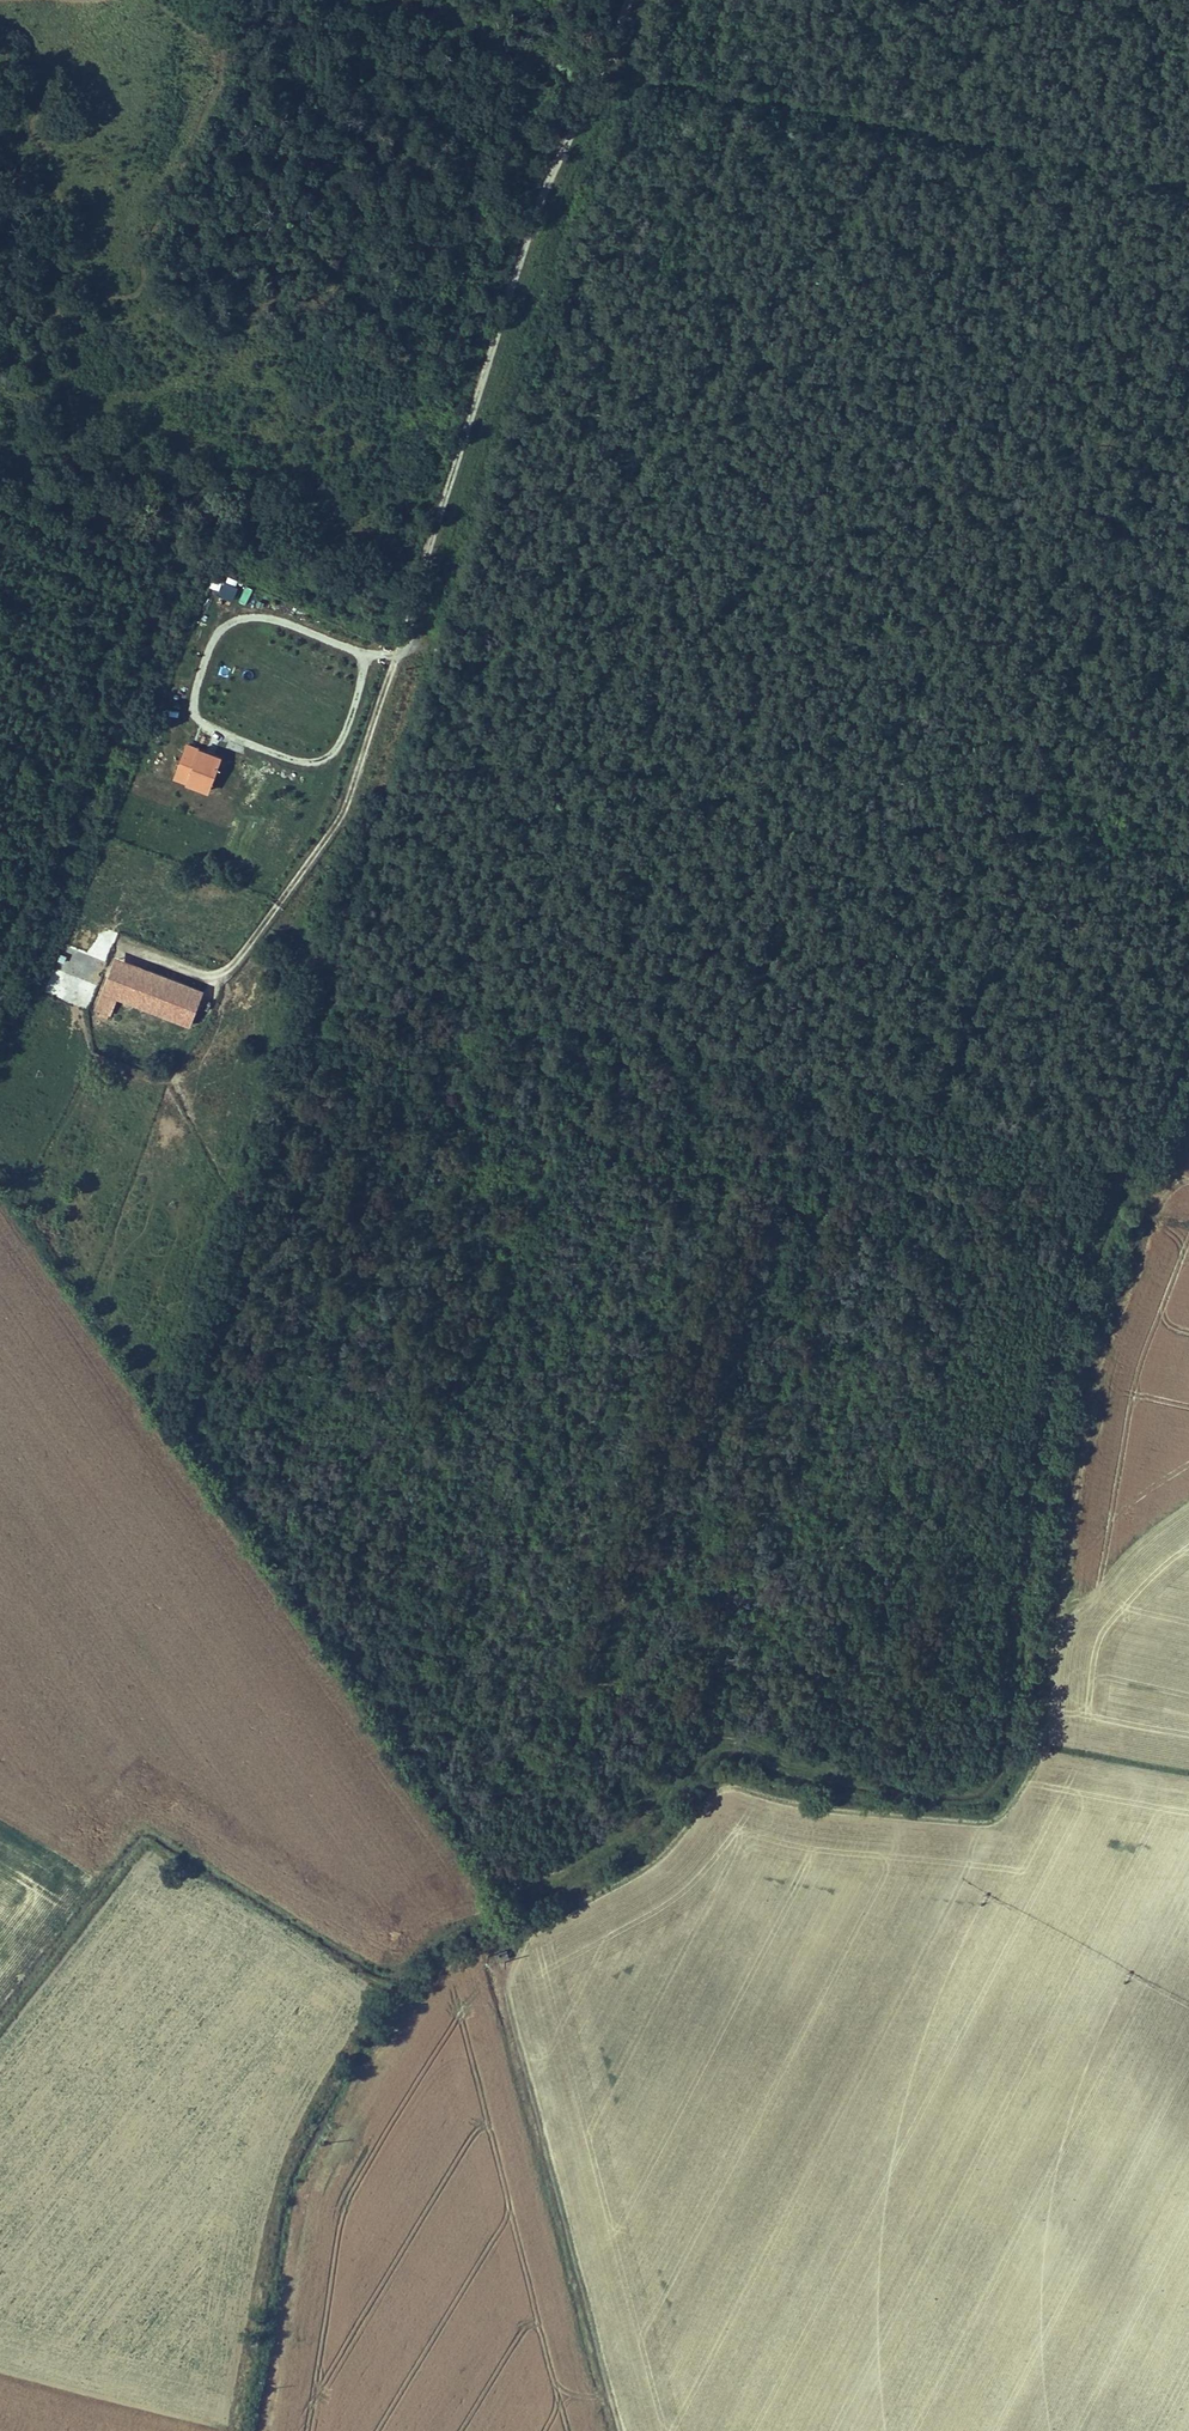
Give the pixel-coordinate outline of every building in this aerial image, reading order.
[(234,597),(238,584),(223,580),(219,593),(234,597)] [(213,791),(226,757),(202,748),(196,764),(187,761),(180,779),(213,791)] [(207,988),(148,966),(135,1003),(194,1024),(207,988)]
